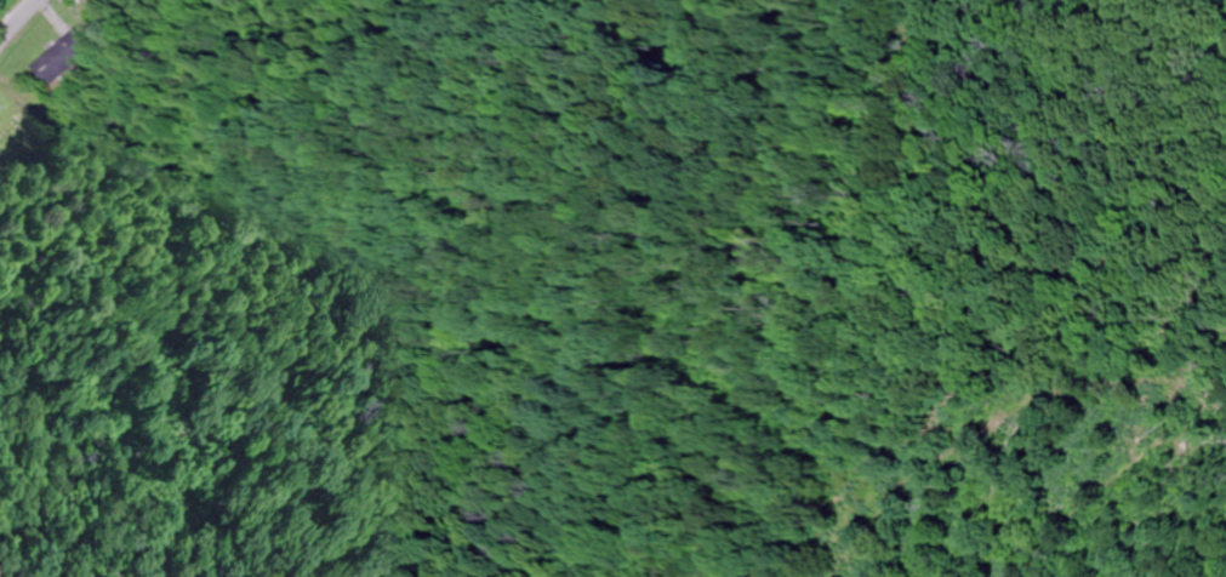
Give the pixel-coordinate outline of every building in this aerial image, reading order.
[(94,49),(76,29),(36,67),(55,86),(94,49)]
